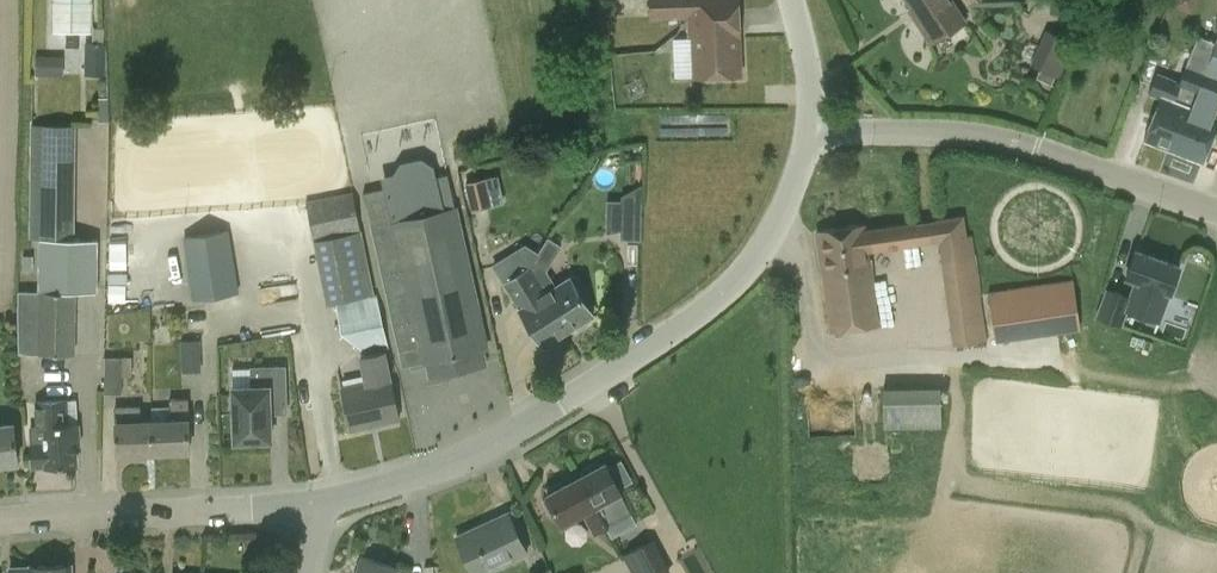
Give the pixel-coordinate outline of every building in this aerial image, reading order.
[(107,43),(104,43),(104,27),(93,27),(93,2),(92,2),(92,0),(52,0),(52,32),(93,32),(93,43),(85,43),(85,76),(107,76),(107,43)] [(692,39),(693,78),(742,76),(739,0),(650,0),(651,21),(687,19),(688,38),(692,39)] [(916,24),(931,46),(966,23),(952,0),(905,0),(919,22),(916,24)] [(1045,30),(1030,66),(1060,79),(1076,43),(1045,30)] [(1215,42),(1198,36),(1181,81),(1158,73),(1150,94),(1161,98),(1144,141),(1203,164),(1216,128),(1216,37),(1215,42)] [(63,73),(63,54),(36,54),(36,73),(63,73)] [(465,181),(472,208),(504,200),(497,173),(465,181)] [(488,350),(457,209),(449,174),(427,178),(429,186),(365,200),(402,367),(424,363),(425,364),(428,363),(431,377),(486,365),(483,351),(488,350)] [(353,192),(306,203),(314,242),(325,240),(335,289),(336,289),(369,283),(369,282),(371,282),(353,192)] [(620,240),(641,240),(642,208),(621,208),(620,240)] [(986,343),(973,239),(968,239),(965,215),(936,219),(936,222),(916,225),(916,222),(866,229),(866,225),(817,231),(830,333),(880,326),(871,260),(870,260),(869,253),(919,246),(918,244),(939,241),(939,244),(941,243),(955,348),(986,343)] [(193,300),(239,293),(229,230),(183,237),(193,300)] [(569,279),(556,287),(546,271),(563,246),(548,236),(527,269),(503,284),(520,310),(521,310),(544,346),(574,328),(579,330),(588,325),(589,318),(593,316),(569,279)] [(37,292),(18,291),(18,353),(22,353),(22,354),(76,356),(77,293),(98,294),(100,240),(74,239),(39,238),(37,292)] [(1096,317),(1121,326),(1126,311),(1159,323),(1179,268),(1135,252),(1125,280),(1134,283),(1128,299),(1106,291),(1096,317)] [(1065,285),(989,295),(995,342),(1072,332),(1065,285)] [(387,351),(390,349),(376,296),(336,303),(342,333),(366,356),(359,357),(366,386),(341,392),(350,431),(401,419),(392,380),(393,380),(387,351)] [(201,341),(183,341),(183,368),(201,368),(201,341)] [(122,394),(122,376),(123,358),(105,357),(104,394),(122,394)] [(264,446),(268,440),(270,440),(268,396),(285,395),(284,367),(266,368),(267,386),(232,388),(234,441),(251,441),(256,446),(264,446)] [(884,429),(884,430),(942,430),(941,388),(884,389),(884,429)] [(170,420),(152,421),(154,454),(190,453),(187,398),(169,399),(170,420)] [(67,401),(36,403),(37,428),(31,429),(32,467),(78,465),(77,447),(81,447),(80,424),(78,424),(77,401),(67,401)] [(152,421),(141,422),(141,405),(116,406),(118,455),(154,454),(152,421)] [(0,425),(0,466),(19,463),(14,424),(0,425)] [(563,524),(582,514),(594,536),(609,528),(608,526),(632,513),(606,463),(600,466),(598,461),(583,469),(585,474),(563,486),(560,480),(545,488),(548,494),(547,494),(563,524)] [(527,554),(508,513),(456,536),(473,572),(487,572),(527,554)] [(651,541),(623,556),(632,572),(668,572),(651,541)] [(397,568),(362,558),(358,572),(396,572),(397,568)] [(71,565),(31,566),(31,568),(10,568),(10,572),(71,572),(71,565)]
